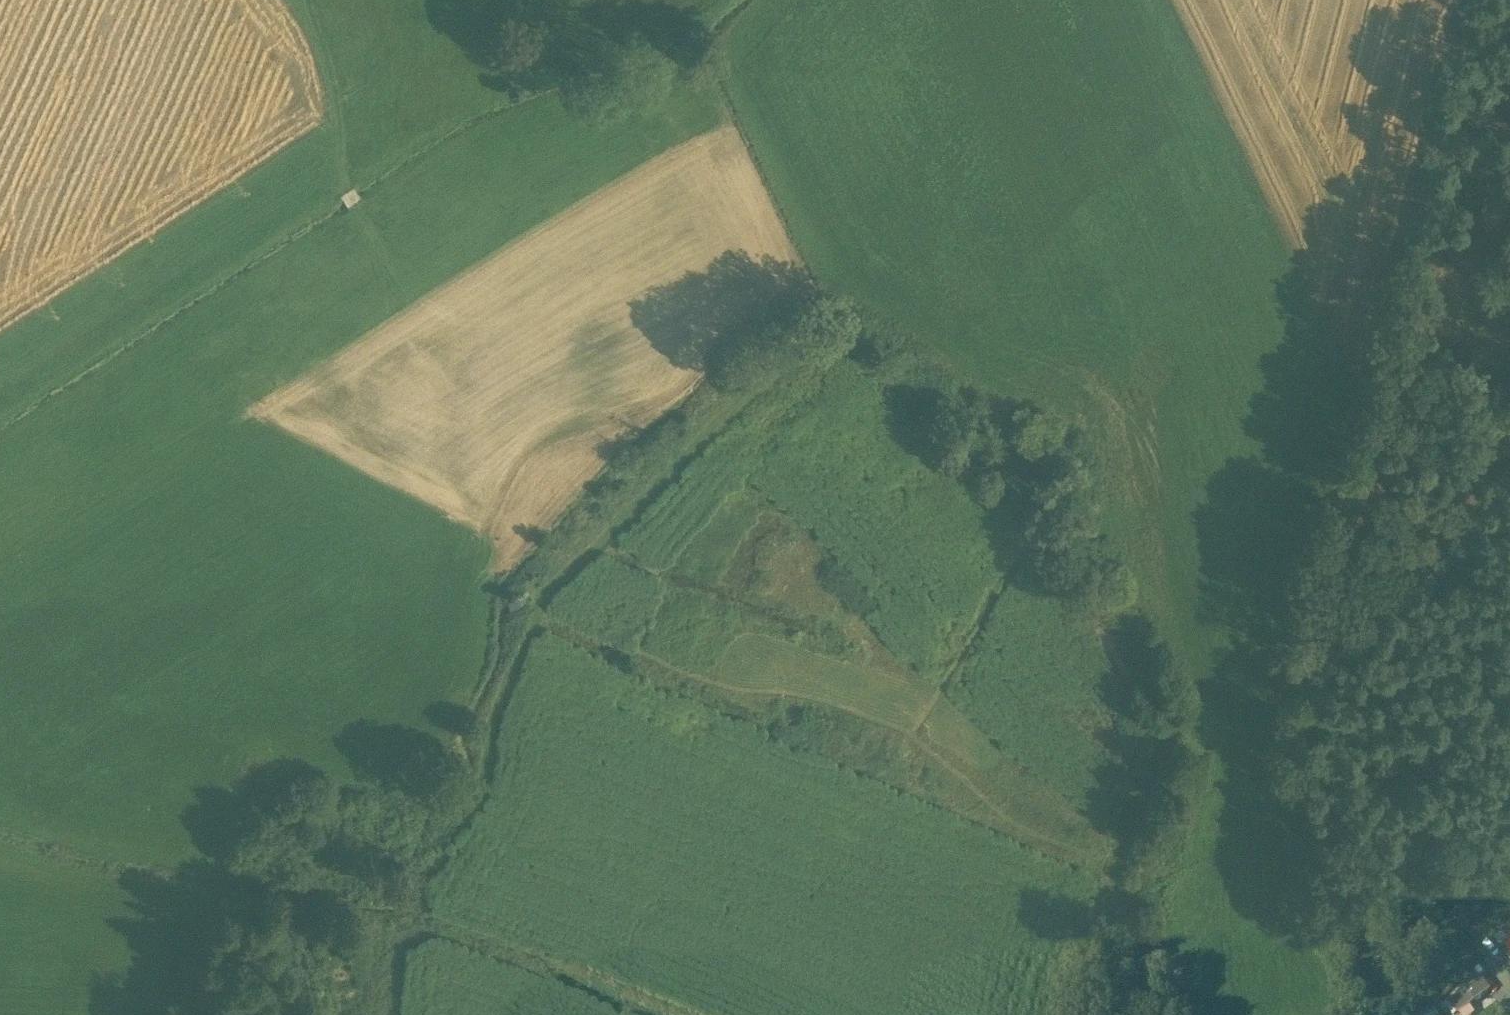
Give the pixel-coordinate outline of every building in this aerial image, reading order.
[(1509,942),(1509,924),(1501,932),(1509,942)] [(1495,988),(1488,977),(1454,998),(1465,1014),(1474,1014),(1488,1006),(1482,996),(1495,988)]
